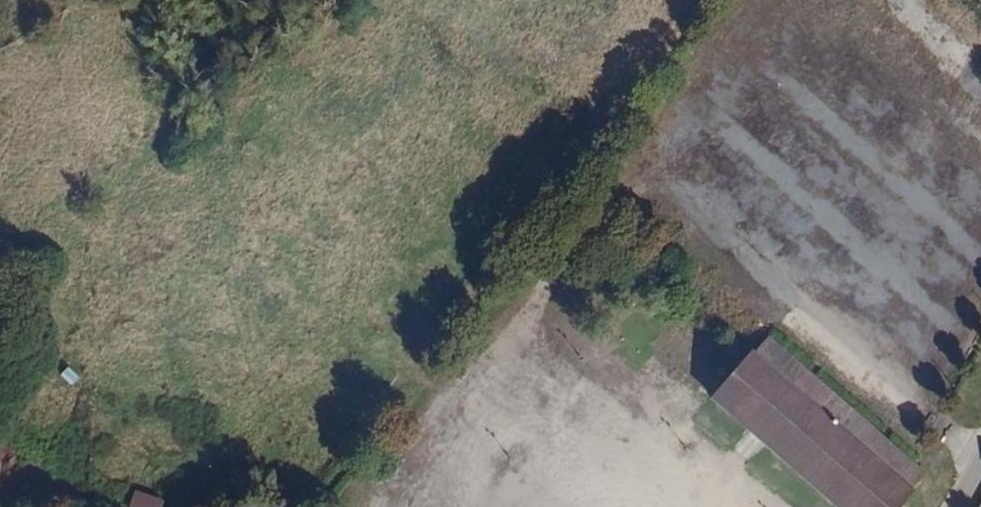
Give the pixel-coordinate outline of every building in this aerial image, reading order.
[(651,346),(840,506),(898,506),(927,474),(768,336),(752,355),(689,301),(651,346)] [(166,500),(137,488),(130,506),(163,506),(166,500)]
